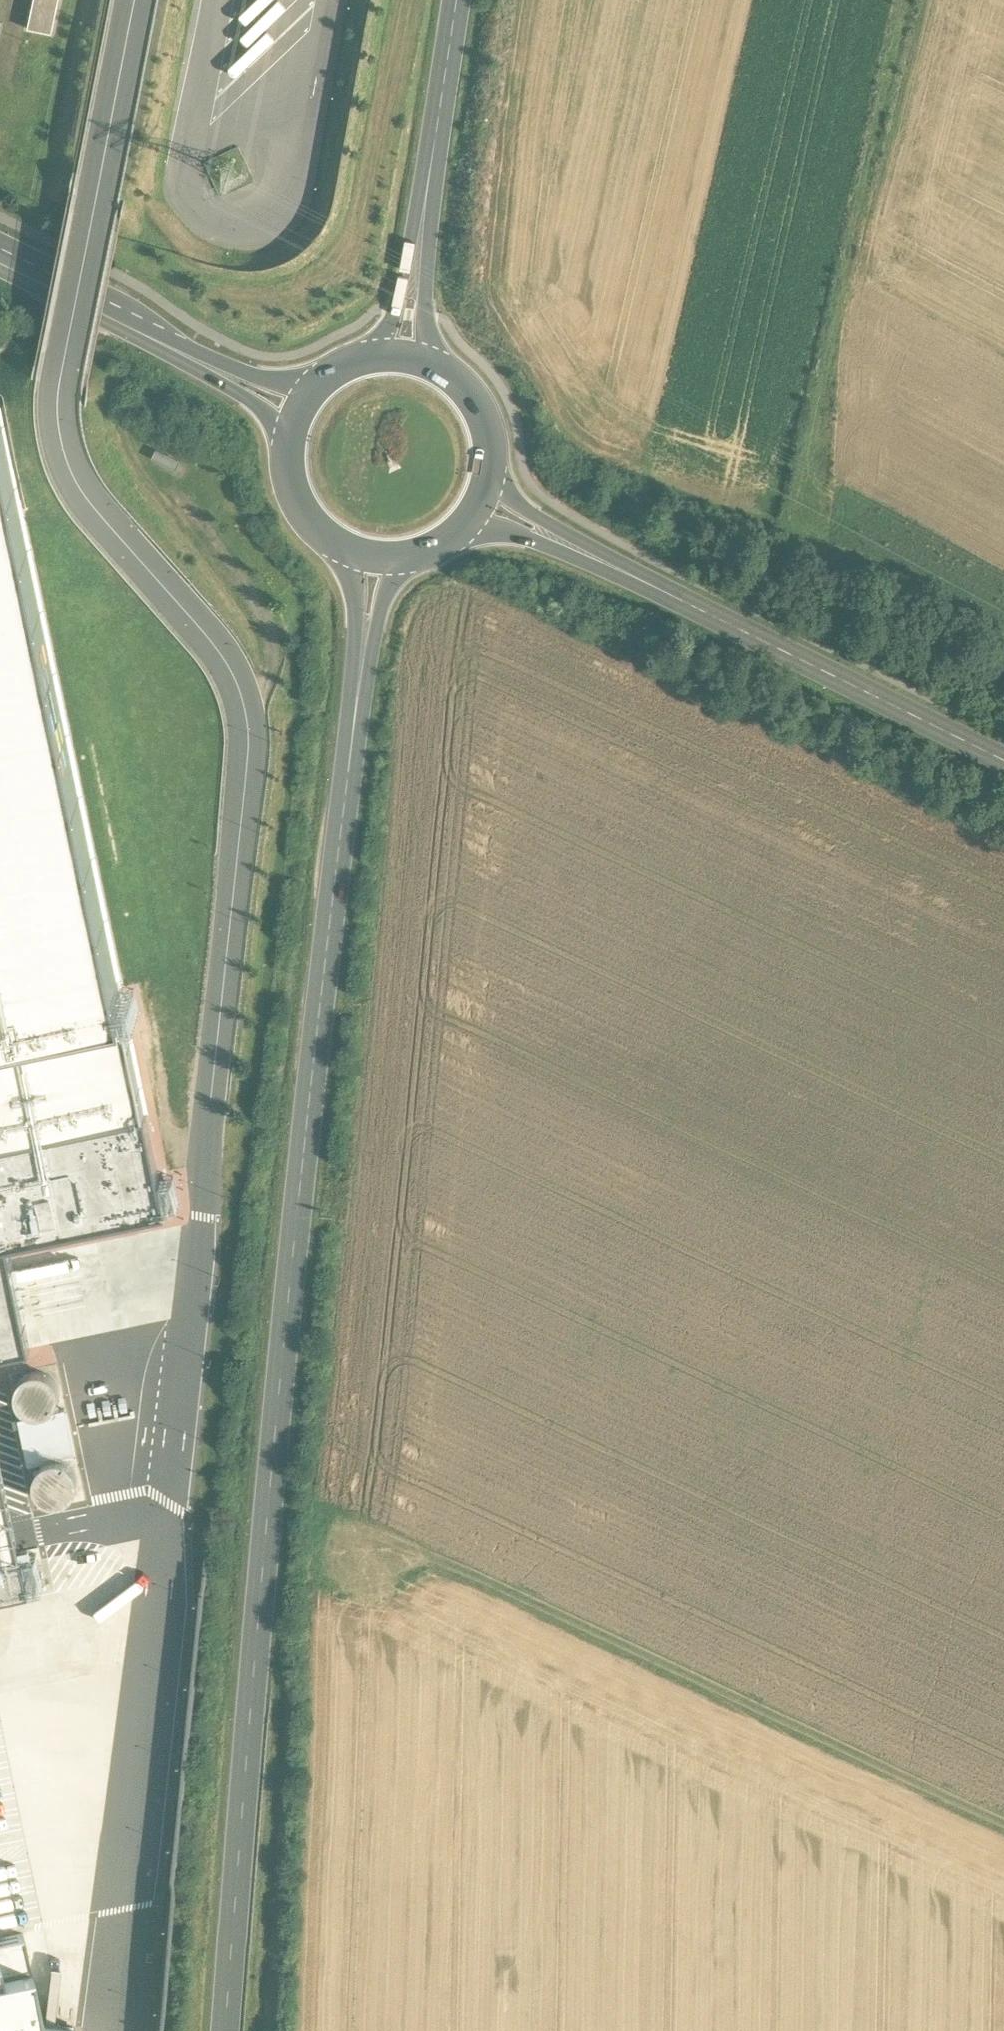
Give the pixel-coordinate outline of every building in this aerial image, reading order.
[(58,0),(33,0),(27,29),(51,34),(58,0)] [(0,421),(0,1356),(30,1349),(8,1246),(166,1213),(0,421)] [(152,459),(176,471),(180,462),(156,450),(152,459)] [(103,1344),(90,1491),(114,1493),(117,1465),(152,1468),(163,1349),(103,1344)] [(18,1420),(27,1467),(41,1464),(41,1466),(51,1461),(62,1462),(61,1460),(74,1457),(64,1411),(51,1413),(51,1411),(40,1416),(30,1415),(31,1417),(18,1420)] [(49,2030),(30,1937),(0,1943),(0,2030),(51,2030),(49,2030)]
